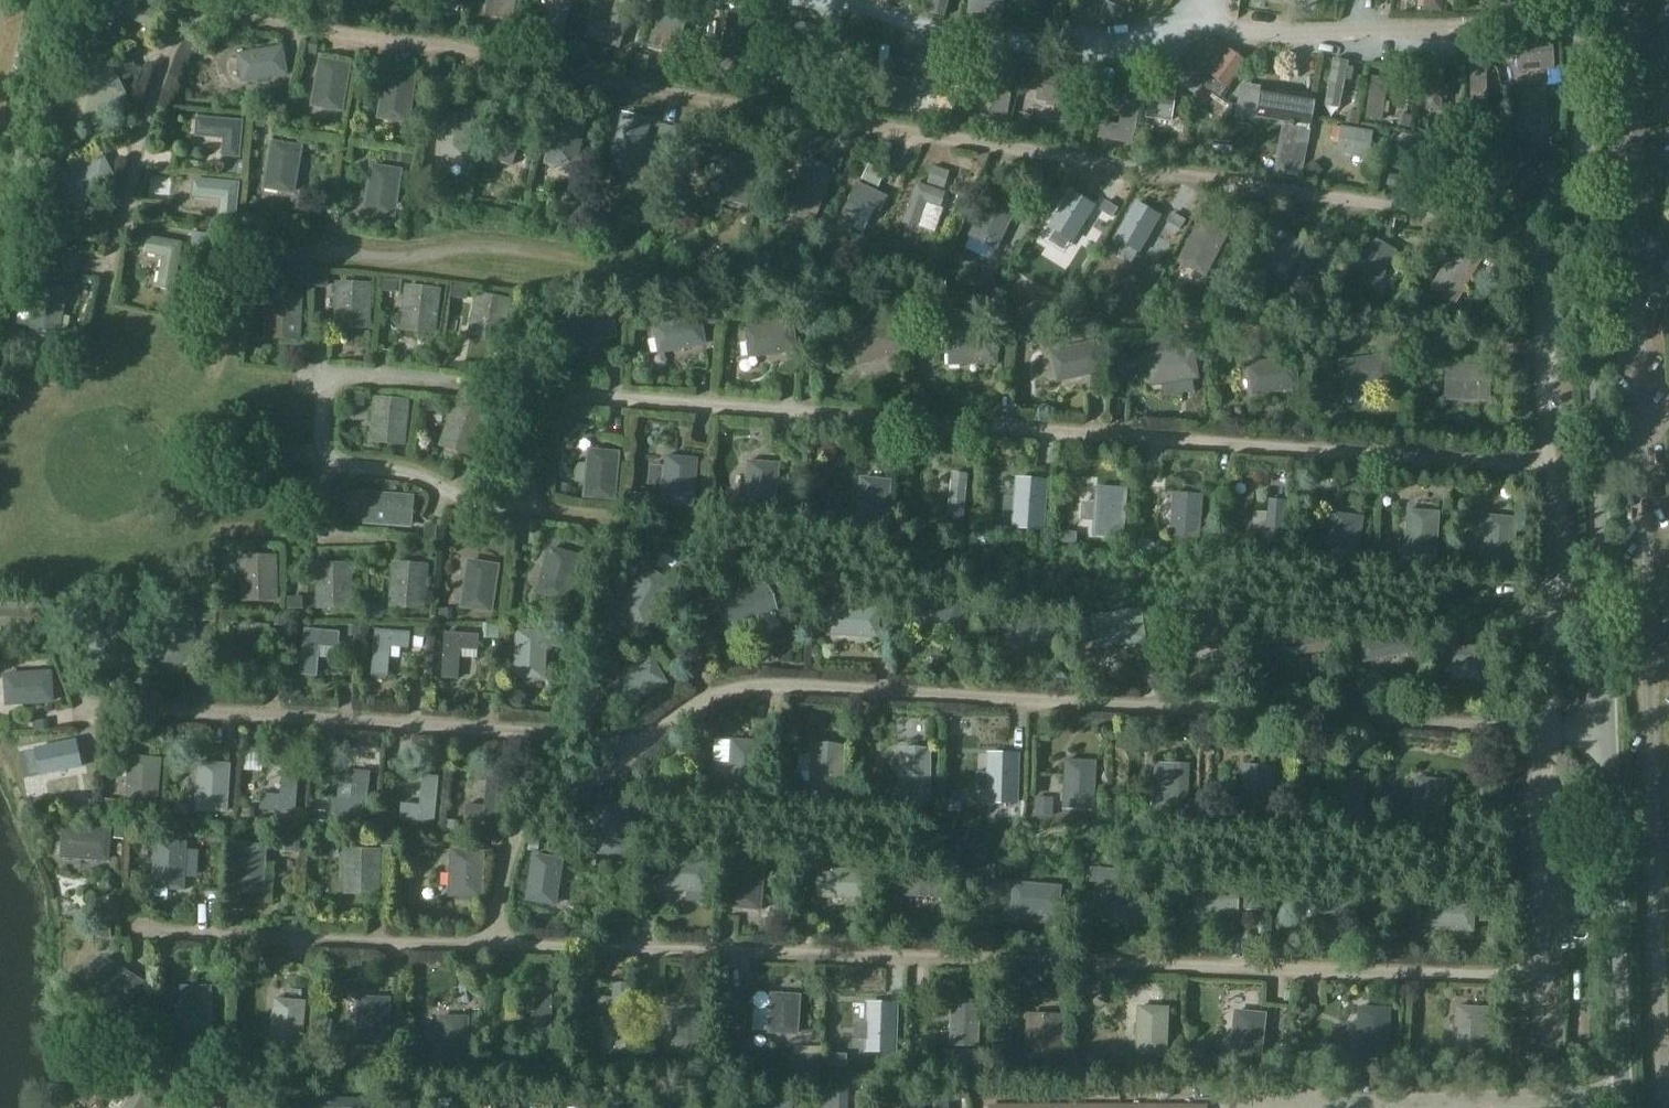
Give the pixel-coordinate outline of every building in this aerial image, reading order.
[(119,0),(110,0),(104,12),(150,32),(156,16),(119,0)] [(484,15),(513,20),(516,0),(487,0),(484,15)] [(572,0),(554,0),(544,40),(561,45),(572,0)] [(944,16),(948,0),(933,0),(930,13),(944,16)] [(967,15),(1002,19),(1004,0),(969,0),(967,15)] [(587,38),(619,48),(631,6),(616,2),(608,28),(591,23),(587,38)] [(657,34),(680,40),(687,13),(664,7),(657,34)] [(720,67),(737,69),(743,15),(726,14),(720,67)] [(777,56),(813,63),(820,27),(784,21),(777,56)] [(1659,35),(1668,43),(1668,23),(1659,35)] [(1181,69),(1220,96),(1245,62),(1207,34),(1181,69)] [(1552,68),(1550,36),(1517,39),(1520,71),(1552,68)] [(288,76),(283,45),(237,54),(241,83),(288,76)] [(914,75),(944,80),(948,53),(918,48),(914,75)] [(319,59),(311,108),(343,113),(351,65),(319,59)] [(991,112),(1007,115),(1017,62),(1000,59),(991,112)] [(1348,63),(1332,60),(1324,103),(1340,106),(1348,63)] [(1426,109),(1441,109),(1442,63),(1426,63),(1426,109)] [(127,95),(113,67),(71,89),(84,116),(127,95)] [(1486,69),(1470,70),(1472,108),(1487,107),(1486,69)] [(384,71),(376,120),(409,125),(417,76),(384,71)] [(1038,99),(1072,105),(1076,77),(1043,71),(1038,99)] [(1366,116),(1382,119),(1387,81),(1371,79),(1366,116)] [(1315,95),(1262,86),(1259,100),(1247,98),(1244,113),(1257,115),(1257,116),(1290,121),(1286,140),(1307,144),(1315,95)] [(1147,117),(1170,121),(1175,94),(1151,89),(1147,117)] [(1545,89),(1513,91),(1515,131),(1547,130),(1545,89)] [(1658,110),(1668,118),(1668,94),(1658,110)] [(1098,137),(1132,144),(1141,100),(1124,97),(1119,125),(1101,121),(1098,137)] [(471,129),(476,130),(478,115),(473,115),(473,113),(441,109),(435,157),(468,161),(471,129)] [(656,141),(661,124),(621,114),(610,158),(627,163),(634,135),(656,141)] [(526,122),(512,117),(497,161),(512,166),(526,122)] [(585,123),(555,117),(545,163),(574,170),(585,123)] [(240,159),(243,121),(196,118),(195,137),(223,140),(221,157),(240,159)] [(1368,158),(1372,133),(1334,126),(1331,139),(1333,140),(1333,142),(1339,143),(1337,152),(1368,158)] [(295,195),(303,147),(270,141),(262,190),(295,195)] [(1393,167),(1435,183),(1444,158),(1402,142),(1393,167)] [(761,161),(730,152),(717,198),(748,207),(761,161)] [(75,203),(118,181),(103,154),(61,176),(75,203)] [(798,218),(814,223),(835,171),(805,159),(785,211),(798,218)] [(395,219),(402,170),(370,165),(363,214),(395,219)] [(220,202),(219,219),(238,220),(241,183),(193,181),(192,201),(220,202)] [(946,192),(915,181),(902,221),(917,227),(926,203),(940,208),(946,192)] [(881,212),(888,196),(857,182),(836,226),(851,232),(864,204),(881,212)] [(997,249),(1016,207),(986,193),(967,235),(997,249)] [(1113,236),(1140,252),(1162,215),(1135,199),(1113,236)] [(1084,228),(1089,219),(1063,202),(1039,242),(1064,258),(1078,237),(1082,239),(1087,230),(1084,228)] [(1205,278),(1228,235),(1199,220),(1177,264),(1205,278)] [(1286,281),(1304,242),(1278,229),(1260,268),(1286,281)] [(174,290),(183,243),(147,236),(144,254),(162,257),(157,287),(174,290)] [(1398,251),(1372,237),(1351,275),(1377,288),(1398,251)] [(1482,261),(1455,246),(1429,290),(1455,305),(1482,261)] [(1120,271),(1133,276),(1141,254),(1128,249),(1120,271)] [(370,330),(371,284),(335,282),(334,329),(370,330)] [(60,334),(68,288),(38,283),(30,328),(60,334)] [(436,335),(441,290),(405,286),(400,331),(436,335)] [(267,294),(265,339),(301,341),(303,295),(267,294)] [(502,344),(511,300),(476,294),(468,338),(502,344)] [(568,346),(617,338),(611,305),(563,314),(568,346)] [(657,355),(706,346),(701,314),(652,323),(657,355)] [(793,320),(744,326),(748,359),(797,353),(793,320)] [(858,367),(904,352),(894,322),(848,337),(858,367)] [(950,367),(997,365),(996,332),(949,334),(950,367)] [(1097,342),(1049,352),(1056,383),(1104,373),(1097,342)] [(1194,348),(1146,356),(1151,388),(1199,380),(1194,348)] [(1389,354),(1338,361),(1343,394),(1394,387),(1389,354)] [(1294,358),(1247,365),(1252,397),(1299,390),(1294,358)] [(1489,403),(1491,367),(1446,365),(1444,401),(1489,403)] [(374,397),(369,443),(406,446),(410,401),(374,397)] [(473,458),(487,415),(453,403),(438,446),(473,458)] [(587,450),(583,500),(616,503),(621,453),(587,450)] [(665,456),(661,506),(693,509),(698,459),(665,456)] [(747,461),(744,515),(776,517),(780,463),(747,461)] [(964,520),(969,474),(951,473),(946,519),(964,520)] [(1043,526),(1047,481),(1016,479),(1012,524),(1043,526)] [(887,534),(892,483),(859,481),(855,531),(887,534)] [(1123,532),(1126,488),(1097,486),(1094,530),(1123,532)] [(366,492),(363,525),(412,529),(414,496),(366,492)] [(1172,492),(1172,496),(1170,524),(1169,537),(1200,539),(1203,495),(1172,492)] [(1282,545),(1286,501),(1268,499),(1266,526),(1251,524),(1249,542),(1282,545)] [(1408,510),(1404,560),(1435,562),(1439,513),(1408,510)] [(1358,566),(1364,518),(1332,514),(1326,562),(1358,566)] [(1486,517),(1481,564),(1513,566),(1517,519),(1486,517)] [(568,606),(582,558),(550,548),(536,596),(568,606)] [(241,603),(278,602),(277,556),(240,556),(241,603)] [(425,611),(428,565),(392,562),(388,608),(425,611)] [(352,563),(315,564),(316,610),(353,609),(352,563)] [(492,617),(499,569),(465,564),(459,612),(492,617)] [(646,632),(675,583),(645,565),(617,614),(646,632)] [(731,631),(779,611),(767,582),(719,602),(723,617),(731,631)] [(916,638),(965,632),(961,600),(913,606),(916,638)] [(833,605),(830,635),(878,639),(880,608),(833,605)] [(1095,649),(1146,642),(1141,607),(1090,614),(1095,649)] [(86,612),(85,660),(116,661),(117,612),(86,612)] [(1217,627),(1216,619),(1214,612),(1187,614),(1186,622),(1188,629),(1187,639),(1189,648),(1234,644),(1235,635),(1232,626),(1217,627)] [(1011,651),(1058,644),(1054,613),(1006,619),(1011,651)] [(193,665),(195,617),(164,615),(161,664),(193,665)] [(268,641),(270,626),(235,622),(231,668),(246,670),(249,640),(268,641)] [(338,649),(340,633),(305,630),(301,675),(317,677),(320,647),(338,649)] [(409,649),(410,633),(375,630),(371,676),(387,677),(390,647),(409,649)] [(515,631),(513,679),(545,680),(548,632),(515,631)] [(1276,660),(1332,650),(1332,642),(1329,632),(1273,643),(1273,651),(1276,660)] [(478,651),(479,635),(444,633),(442,679),(458,680),(460,650),(478,651)] [(1364,664),(1416,653),(1411,633),(1359,644),(1364,664)] [(1495,668),(1496,647),(1442,645),(1442,665),(1495,668)] [(624,709),(667,685),(651,656),(608,680),(624,709)] [(52,671),(3,674),(5,707),(54,703),(52,671)] [(740,797),(757,799),(758,791),(759,791),(763,741),(731,739),(727,789),(740,790),(740,797)] [(846,746),(811,744),(808,796),(826,799),(843,798),(846,746)] [(1018,745),(984,745),(982,800),(1016,801),(1018,745)] [(42,749),(41,765),(71,766),(71,785),(87,785),(88,750),(42,749)] [(931,749),(899,749),(899,800),(916,803),(932,801),(931,749)] [(129,756),(124,805),(157,808),(161,759),(129,756)] [(1097,761),(1065,759),(1063,808),(1095,810),(1097,761)] [(228,814),(231,765),(198,762),(195,811),(228,814)] [(1170,793),(1153,792),(1152,809),(1187,811),(1189,766),(1179,764),(1171,766),(1170,793)] [(1276,766),(1243,764),(1240,813),(1273,815),(1276,766)] [(295,813),(299,767),(283,766),(280,796),(261,794),(260,810),(295,813)] [(366,819),(370,773),(354,771),(351,801),(332,799),(331,816),(366,819)] [(1348,800),(1330,799),(1328,816),(1364,819),(1368,773),(1351,771),(1348,800)] [(434,824),(439,777),(422,776),(419,805),(401,804),(400,820),(434,824)] [(499,824),(503,780),(488,779),(486,807),(466,805),(465,821),(499,824)] [(1416,779),(1411,831),(1442,834),(1448,782),(1416,779)] [(630,805),(595,807),(597,856),(632,855),(630,805)] [(62,826),(60,859),(109,863),(111,830),(62,826)] [(185,891),(187,842),(154,841),(152,890),(185,891)] [(264,894),(267,845),(233,843),(229,892),(264,894)] [(345,849),(344,894),(380,895),(381,850),(345,849)] [(483,899),(485,851),(450,849),(448,897),(483,899)] [(557,907),(563,859),(532,854),(525,902),(557,907)] [(660,858),(658,891),(708,893),(710,861),(660,858)] [(732,861),(729,908),(761,911),(765,863),(732,861)] [(860,899),(861,870),(818,868),(817,897),(860,899)] [(895,879),(894,897),(950,900),(951,882),(895,879)] [(1058,919),(1061,888),(1014,883),(1010,914),(1058,919)] [(1238,918),(1239,887),(1198,887),(1198,917),(1238,918)] [(1354,928),(1356,899),(1308,896),(1306,925),(1354,928)] [(1427,902),(1425,930),(1474,933),(1475,905),(1427,902)] [(104,957),(87,984),(128,1010),(145,982),(104,957)] [(627,1029),(629,985),(621,983),(613,984),(611,1012),(604,1012),(604,1021),(610,1022),(610,1028),(619,1031),(627,1029)] [(180,986),(180,1028),(211,1028),(212,985),(180,986)] [(530,1018),(516,1018),(516,1033),(551,1033),(552,991),(537,991),(537,1013),(530,1013),(530,1018)] [(771,994),(768,1034),(798,1036),(800,996),(771,994)] [(358,998),(357,1047),(389,1048),(391,999),(358,998)] [(273,999),(269,1048),(302,1051),(307,1002),(273,999)] [(979,1047),(981,1001),(951,999),(949,1045),(979,1047)] [(898,1002),(866,1000),(864,1052),(895,1053),(898,1002)] [(1167,1056),(1169,1008),(1138,1007),(1136,1054),(1167,1056)] [(1456,1007),(1453,1055),(1486,1057),(1488,1008),(1456,1007)] [(1389,1058),(1391,1010),(1358,1008),(1356,1056),(1389,1058)] [(1234,1011),(1230,1060),(1262,1062),(1266,1014),(1234,1011)] [(673,1015),(673,1064),(705,1064),(705,1014),(673,1015)] [(1061,1061),(1063,1016),(1027,1014),(1025,1059),(1061,1061)] [(470,1017),(438,1017),(437,1067),(470,1067),(470,1017)] [(767,1046),(766,1025),(752,1026),(753,1047),(767,1046)] [(163,1087),(114,1060),(103,1079),(120,1088),(109,1107),(149,1107),(163,1087)] [(945,1092),(899,1100),(901,1107),(948,1107),(945,1092)] [(767,1107),(790,1107),(790,1098),(783,1098),(783,1094),(767,1094),(767,1107)] [(368,1100),(318,1099),(318,1107),(368,1107),(368,1100)] [(410,1099),(391,1099),(391,1107),(410,1107),(410,1099)] [(612,1100),(612,1107),(633,1107),(632,1100),(612,1100)]
